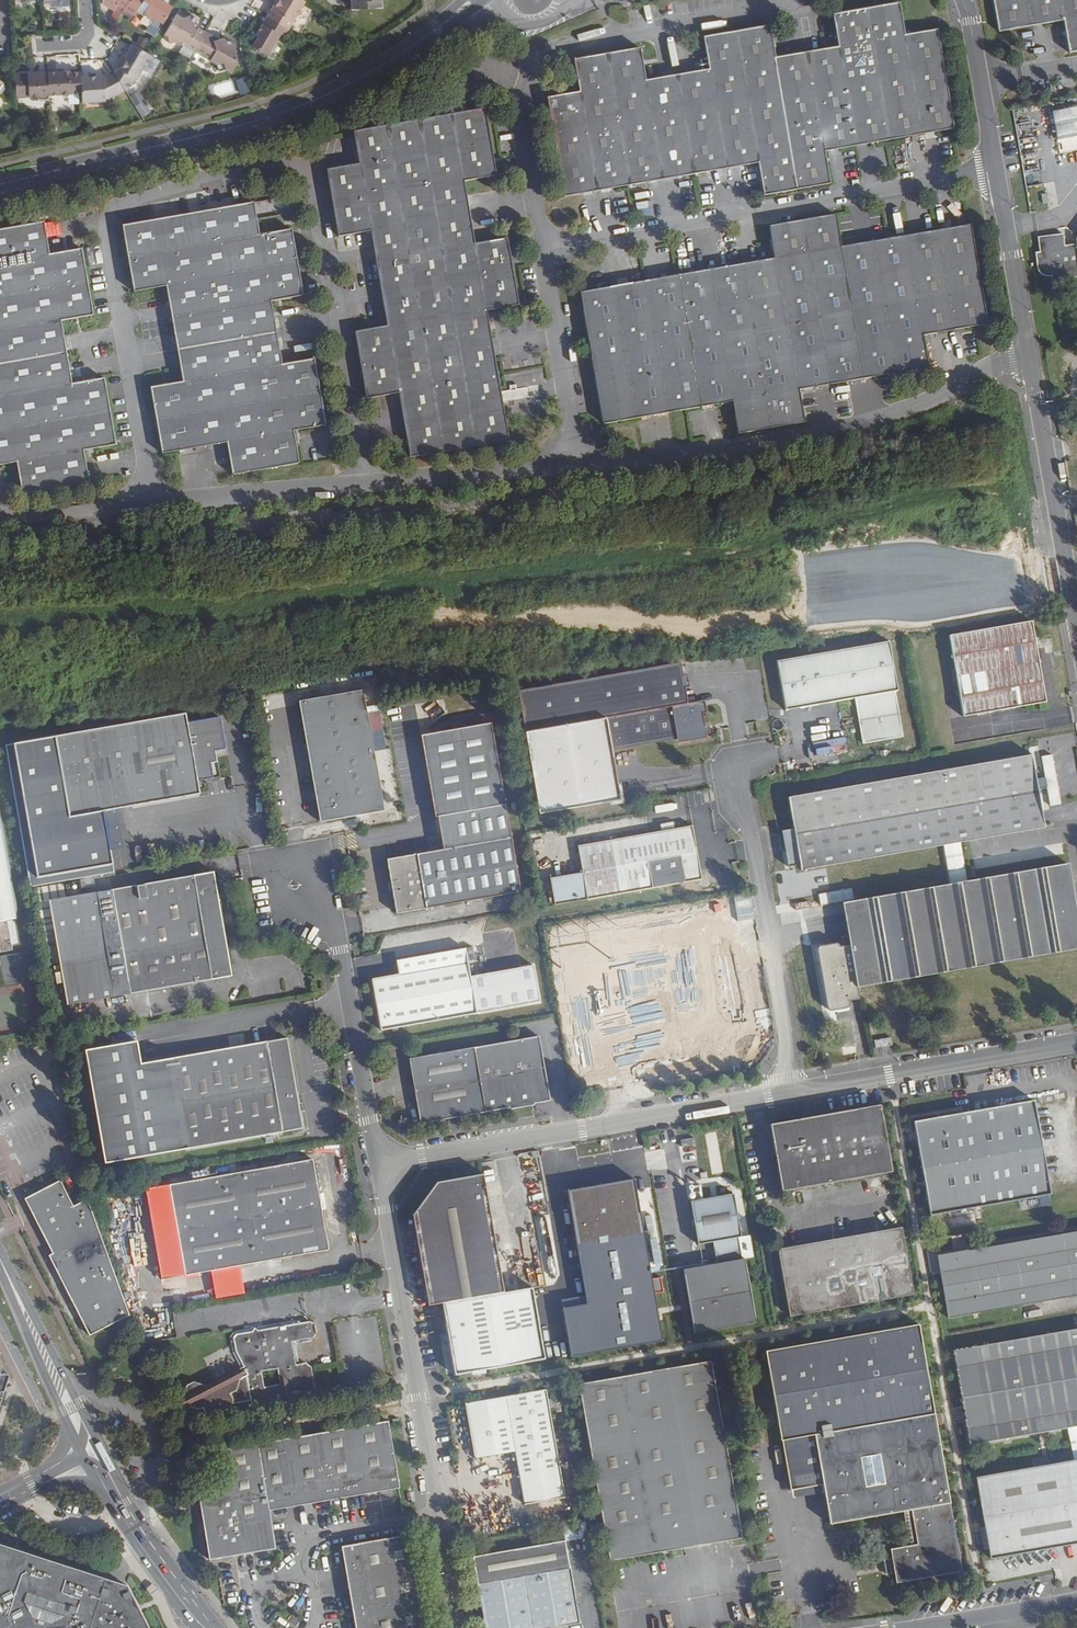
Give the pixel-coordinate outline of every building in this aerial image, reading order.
[(118,2),(115,0),(103,0),(103,1),(115,8),(117,5),(118,2)] [(130,0),(115,0),(118,2),(117,5),(124,9),(130,0)] [(173,8),(163,2),(165,0),(130,0),(124,9),(134,15),(136,12),(151,21),(149,24),(160,30),(173,8)] [(304,0),(276,0),(267,16),(271,19),(289,30),(306,1),(304,0)] [(352,8),(381,6),(381,0),(352,0),(352,8)] [(991,34),(1056,23),(1062,55),(1076,52),(1076,0),(985,0),(991,34)] [(582,93),(550,98),(567,196),(762,162),(767,194),(831,183),(826,151),(955,128),(938,31),(906,36),(901,4),(835,15),(841,47),(776,59),(771,26),(706,37),(712,70),(647,81),(641,49),(576,60),(582,93)] [(202,38),(206,31),(199,27),(195,28),(194,25),(195,22),(197,19),(189,14),(180,16),(176,14),(164,33),(167,35),(168,42),(176,40),(194,51),(202,38)] [(267,25),(263,22),(261,25),(258,30),(255,35),(257,37),(251,46),(267,56),(280,33),(285,37),(289,30),(271,19),(267,25)] [(220,40),(206,31),(202,38),(211,43),(220,40)] [(211,43),(202,38),(194,51),(218,65),(223,64),(225,69),(228,73),(236,66),(233,55),(236,52),(234,45),(224,38),(220,40),(211,43)] [(153,56),(147,52),(135,45),(132,50),(127,50),(127,56),(127,63),(124,68),(118,71),(115,73),(125,89),(126,91),(131,83),(133,84),(142,70),(144,71),(153,56)] [(127,63),(127,56),(125,56),(117,69),(118,71),(124,68),(127,63)] [(50,95),(49,72),(29,74),(15,75),(16,97),(40,96),(41,99),(50,99),(50,95)] [(82,78),(81,72),(70,72),(70,75),(64,75),(64,72),(49,72),(50,95),(61,94),(64,97),(69,96),(71,94),(83,93),(82,78)] [(115,73),(114,72),(106,77),(82,78),(83,93),(83,103),(107,102),(107,100),(125,89),(115,73)] [(236,80),(240,95),(251,92),(247,77),(236,80)] [(1067,102),(1071,123),(1076,122),(1076,100),(1067,102)] [(136,106),(143,116),(151,111),(145,101),(136,106)] [(485,109),(354,133),(360,167),(329,172),(340,237),(371,233),(387,327),(356,333),(367,399),(399,394),(410,455),(510,438),(488,309),(520,303),(508,236),(476,241),(465,179),(497,173),(485,109)] [(253,202),(122,225),(133,289),(166,284),(182,381),(150,387),(162,452),(227,441),(232,474),(298,463),(293,430),(324,425),(313,358),(281,364),(270,299),(301,294),(290,229),(259,234),(253,202)] [(472,211),(473,223),(487,222),(487,210),(472,211)] [(778,259),(585,294),(609,422),(739,399),(745,432),(809,421),(803,388),(933,364),(928,333),(988,321),(971,224),(844,247),(838,217),(773,228),(778,259)] [(17,462),(23,495),(87,484),(82,450),(115,445),(104,379),(71,385),(59,319),(92,313),(81,248),(48,254),(42,221),(0,229),(0,465),(17,462)] [(1039,238),(1041,253),(1037,254),(1039,270),(1040,273),(1042,276),(1044,278),(1047,279),(1049,280),(1051,280),(1054,280),(1055,283),(1076,279),(1076,244),(1067,246),(1065,234),(1039,238)] [(899,394),(897,381),(877,385),(880,398),(899,394)] [(1031,624),(949,637),(963,718),(1045,704),(1031,624)] [(888,643),(776,662),(785,711),(853,699),(861,745),(902,738),(894,692),(896,692),(888,643)] [(696,707),(695,703),(688,662),(519,692),(526,733),(612,718),(617,750),(682,738),(711,733),(710,725),(710,723),(714,722),(712,715),(708,715),(708,712),(707,705),(696,707)] [(362,691),(298,702),(320,823),(384,811),(362,691)] [(710,700),(695,703),(696,707),(707,705),(708,712),(712,711),(710,700)] [(184,715),(61,737),(75,816),(198,794),(196,782),(216,778),(212,752),(220,750),(215,719),(186,725),(184,715)] [(612,718),(526,733),(541,814),(626,798),(617,750),(612,718)] [(439,815),(503,803),(488,723),(421,735),(435,816),(439,815)] [(992,730),(984,731),(985,740),(993,739),(992,730)] [(711,733),(682,738),(683,741),(712,736),(711,733)] [(893,780),(784,798),(798,872),(1044,829),(1031,756),(893,780)] [(520,892),(503,803),(439,815),(443,836),(444,846),(445,850),(438,851),(386,860),(395,915),(520,892)] [(0,953),(14,951),(9,920),(19,919),(0,809),(0,952),(0,953)] [(583,873),(588,900),(701,880),(691,826),(578,846),(583,873)] [(850,903),(857,945),(846,947),(825,950),(824,947),(818,948),(816,949),(815,951),(815,952),(816,961),(818,961),(825,996),(821,997),(823,1006),(824,1009),(825,1011),(826,1012),(829,1011),(842,1009),(844,1008),(845,1007),(846,1005),(845,1002),(855,1000),(853,988),(1076,950),(1076,922),(1067,865),(982,879),(922,890),(850,903)] [(114,909),(111,890),(49,900),(67,1006),(232,976),(213,872),(128,887),(131,906),(114,909)] [(554,906),(588,900),(583,873),(550,879),(554,906)] [(128,887),(111,890),(114,909),(131,906),(128,887)] [(857,945),(850,903),(838,905),(846,947),(857,945)] [(739,926),(565,956),(583,1065),(757,1034),(739,926)] [(371,979),(380,1030),(475,1013),(464,949),(396,960),(398,974),(371,979)] [(26,953),(2,956),(5,978),(19,976),(17,967),(27,966),(26,953)] [(420,1124),(508,1109),(533,1104),(549,1101),(538,1036),(441,1054),(425,1057),(409,1060),(420,1124)] [(172,1058),(188,1148),(303,1128),(287,1037),(172,1058)] [(891,1038),(875,1040),(876,1048),(892,1045),(891,1038)] [(424,1050),(425,1057),(441,1054),(440,1047),(424,1050)] [(177,1150),(188,1148),(172,1058),(161,1059),(177,1150)] [(1032,1100),(912,1121),(929,1215),(1049,1194),(1032,1100)] [(891,1172),(879,1104),(768,1124),(780,1191),(891,1172)] [(694,1153),(693,1145),(682,1146),(680,1147),(681,1156),(694,1153)] [(312,1159),(169,1184),(184,1275),(328,1250),(312,1159)] [(414,1216),(430,1306),(443,1303),(506,1292),(486,1177),(439,1185),(414,1216)] [(611,1193),(570,1200),(593,1332),(601,1331),(604,1349),(662,1339),(635,1180),(610,1184),(611,1193)] [(89,1335),(130,1315),(88,1200),(74,1207),(60,1182),(25,1201),(52,1254),(49,1256),(89,1335)] [(682,1271),(694,1335),(756,1324),(744,1260),(741,1261),(737,1240),(740,1239),(732,1196),(688,1204),(696,1247),(713,1244),(717,1265),(682,1271)] [(780,1219),(771,1220),(774,1238),(783,1236),(780,1219)] [(904,1228),(781,1249),(793,1314),(915,1293),(904,1228)] [(936,1256),(947,1318),(1076,1295),(1076,1231),(936,1256)] [(506,1292),(443,1303),(454,1376),(545,1360),(533,1288),(506,1292)] [(309,1321),(258,1330),(256,1328),(253,1332),(237,1334),(233,1339),(236,1353),(244,1368),(205,1384),(203,1381),(192,1378),(188,1379),(184,1380),(180,1392),(182,1391),(185,1398),(182,1399),(196,1405),(198,1404),(200,1409),(203,1408),(218,1415),(217,1412),(225,1410),(225,1413),(232,1405),(251,1402),(251,1405),(258,1408),(276,1405),(280,1401),(279,1397),(288,1396),(297,1394),(298,1396),(303,1400),(315,1399),(319,1391),(315,1367),(309,1363),(299,1364),(295,1342),(313,1339),(316,1335),(314,1325),(309,1321)] [(887,1559),(889,1572),(895,1571),(896,1581),(959,1570),(918,1324),(764,1351),(789,1491),(822,1485),(823,1492),(829,1524),(911,1510),(917,1544),(891,1549),(892,1558),(887,1559)] [(952,1349),(969,1444),(1076,1425),(1076,1327),(952,1349)] [(710,1361),(579,1385),(610,1562),(742,1538),(710,1361)] [(0,1371),(0,1398),(2,1392),(3,1392),(8,1377),(4,1369),(0,1371)] [(382,1379),(384,1391),(396,1389),(394,1377),(388,1378),(382,1379)] [(546,1390),(465,1404),(474,1461),(514,1454),(523,1506),(565,1499),(546,1390)] [(387,1420),(222,1448),(228,1486),(197,1491),(208,1558),(274,1547),(268,1508),(399,1486),(387,1420)] [(975,1476),(989,1558),(1076,1542),(1076,1458),(975,1476)] [(822,1485),(789,1491),(790,1498),(823,1492),(822,1485)] [(340,1544),(355,1627),(425,1627),(407,1532),(340,1544)] [(474,1558),(486,1627),(569,1627),(569,1626),(581,1624),(566,1542),(474,1558)] [(18,1550),(0,1545),(0,1563),(18,1550)] [(107,1580),(61,1564),(18,1550),(0,1563),(0,1608),(10,1627),(97,1627),(107,1580)] [(127,1586),(107,1580),(97,1627),(98,1627),(148,1627),(127,1586)] [(0,1608),(0,1627),(10,1627),(0,1608)]
